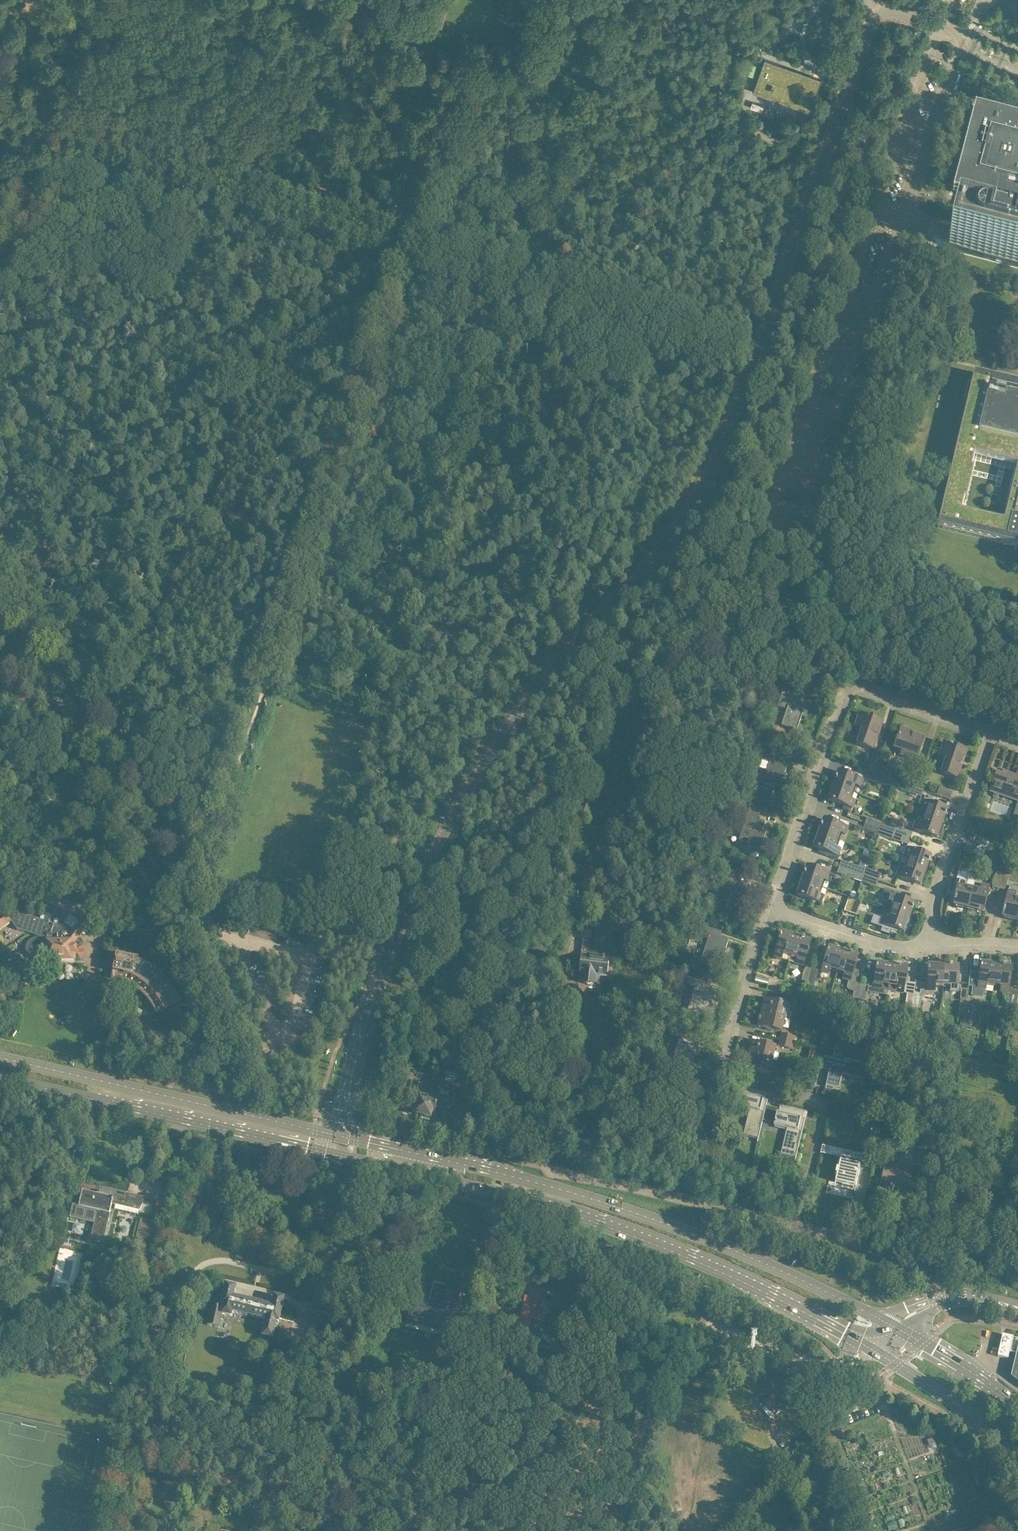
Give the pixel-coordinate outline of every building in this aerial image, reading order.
[(808,79),(763,63),(760,72),(763,73),(762,75),(760,74),(755,86),(753,92),(754,92),(756,87),(789,99),(787,104),(809,112),(809,111),(808,111),(820,79),(821,80),(821,79),(809,75),(808,79)] [(988,201),(1003,205),(1017,209),(1017,118),(975,107),(953,192),(988,201)] [(961,220),(956,218),(950,242),(949,246),(1017,264),(1017,234),(1012,233),(994,228),(991,227),(982,225),(961,220)] [(924,270),(929,257),(919,254),(918,254),(913,267),(924,270)] [(974,374),(938,527),(1017,547),(1017,384),(974,374)] [(782,694),(778,703),(788,706),(787,710),(781,726),(794,731),(794,730),(796,731),(801,717),(805,718),(810,704),(810,703),(810,702),(809,702),(784,693),(783,693),(782,694)] [(859,714),(855,726),(864,729),(859,744),(873,749),(882,723),(880,722),(868,718),(869,717),(859,714)] [(746,717),(742,728),(758,734),(761,722),(746,717)] [(901,729),(895,746),(904,749),(901,755),(917,761),(924,738),(911,734),(912,732),(901,729)] [(943,743),(940,755),(949,758),(944,774),(957,779),(966,752),(952,747),(953,747),(943,743)] [(875,749),(871,763),(878,765),(883,752),(875,749)] [(764,752),(759,768),(767,770),(762,783),(780,789),(787,766),(780,764),(771,761),(773,755),(764,752)] [(919,761),(914,774),(921,777),(926,763),(919,761)] [(991,789),(1002,792),(1001,795),(1017,801),(1017,772),(1016,778),(1004,773),(1001,772),(998,771),(999,771),(998,770),(991,789)] [(835,780),(834,786),(852,792),(854,785),(860,787),(863,777),(855,773),(853,777),(844,774),(838,772),(836,778),(835,780)] [(882,776),(879,783),(894,788),(897,782),(882,776)] [(897,782),(894,788),(909,793),(911,787),(897,782)] [(834,786),(829,800),(832,801),(832,802),(834,803),(835,802),(843,805),(842,809),(851,812),(854,802),(849,800),(852,792),(834,786)] [(939,788),(937,796),(950,800),(952,792),(939,788)] [(587,817),(592,802),(584,799),(579,814),(587,817)] [(924,802),(921,808),(927,810),(924,818),(942,824),(944,815),(945,815),(946,813),(945,813),(947,810),(924,802)] [(742,829),(738,841),(747,843),(746,845),(760,850),(765,834),(761,833),(762,831),(765,822),(758,820),(750,817),(751,811),(745,809),(739,828),(742,829)] [(867,817),(865,823),(880,829),(882,822),(867,817)] [(916,823),(914,830),(931,836),(931,837),(933,837),(937,838),(942,824),(924,818),(921,825),(916,823)] [(821,828),(819,834),(837,840),(839,841),(841,835),(845,836),(849,824),(840,821),(839,825),(824,820),(822,826),(821,826),(820,828),(821,828)] [(882,822),(880,829),(895,834),(897,828),(882,822)] [(865,823),(863,829),(878,835),(880,829),(865,823)] [(880,829),(878,835),(893,840),(895,834),(880,829)] [(819,834),(814,848),(817,849),(817,850),(820,851),(820,850),(827,852),(825,856),(838,860),(840,856),(838,855),(839,850),(842,850),(844,843),(839,841),(837,840),(819,834)] [(975,836),(973,842),(987,848),(990,841),(975,836)] [(598,845),(595,856),(598,857),(599,855),(607,858),(610,848),(598,845)] [(902,854),(900,862),(908,865),(925,871),(928,862),(929,863),(930,860),(929,860),(930,857),(925,855),(917,852),(918,849),(908,845),(905,855),(902,854)] [(862,858),(859,867),(866,870),(869,861),(862,858)] [(842,861),(839,867),(848,871),(864,876),(866,870),(859,867),(842,861)] [(900,870),(897,877),(914,883),(914,884),(916,884),(917,884),(920,885),(925,871),(908,865),(905,872),(900,870)] [(804,875),(802,881),(821,887),(823,880),(828,882),(831,875),(807,867),(805,873),(804,873),(804,875)] [(839,867),(837,874),(861,882),(864,876),(848,871),(839,867)] [(721,877),(721,878),(726,879),(729,871),(724,869),(721,877)] [(866,870),(864,876),(879,881),(881,875),(866,870)] [(958,872),(954,892),(955,892),(955,891),(957,892),(955,898),(954,901),(955,901),(954,905),(968,908),(973,890),(976,876),(958,872)] [(996,873),(992,888),(999,890),(1002,874),(996,873)] [(1002,874),(999,890),(1005,891),(1009,876),(1002,874)] [(864,876),(861,882),(876,888),(879,881),(864,876)] [(729,880),(722,900),(735,905),(735,906),(737,906),(739,906),(747,884),(740,881),(729,878),(729,880)] [(802,881),(797,895),(801,896),(801,897),(803,898),(803,897),(821,903),(823,897),(818,895),(821,887),(802,881)] [(973,890),(968,908),(977,910),(977,911),(979,911),(980,911),(983,911),(989,887),(982,886),(981,892),(973,890)] [(1002,916),(1017,919),(1017,915),(1017,888),(1010,886),(1004,910),(1003,910),(1003,912),(1002,916)] [(884,889),(883,894),(890,896),(886,910),(891,912),(909,918),(912,910),(913,907),(914,904),(899,899),(900,895),(884,889)] [(849,897),(844,911),(850,914),(853,907),(855,900),(855,899),(849,897)] [(853,907),(850,914),(856,916),(857,916),(859,909),(858,909),(853,907)] [(41,938),(37,938),(35,938),(31,940),(28,943),(26,947),(26,951),(28,955),(31,958),(35,960),(47,961),(47,965),(57,964),(57,960),(75,960),(76,953),(76,946),(75,947),(75,942),(86,926),(85,926),(86,924),(84,922),(82,923),(80,922),(74,931),(65,924),(63,927),(11,910),(4,914),(5,915),(0,918),(0,927),(9,921),(10,920),(17,930),(41,937),(41,938)] [(874,915),(871,924),(882,928),(881,932),(889,935),(891,931),(892,928),(898,930),(898,931),(900,932),(900,931),(904,932),(909,918),(891,912),(888,919),(883,917),(882,918),(874,915)] [(780,939),(774,956),(789,961),(796,937),(782,933),(781,936),(780,936),(779,938),(780,939)] [(709,934),(702,958),(714,962),(714,963),(716,964),(716,963),(719,964),(724,949),(725,950),(728,941),(719,938),(709,934)] [(796,937),(789,961),(803,966),(810,942),(811,942),(804,940),(804,939),(802,939),(796,937)] [(609,956),(608,956),(590,954),(592,939),(583,938),(579,978),(584,979),(583,983),(585,983),(586,984),(587,985),(589,985),(590,985),(592,984),(593,984),(594,975),(607,976),(609,961),(609,955),(609,956)] [(827,954),(822,972),(828,974),(830,968),(837,970),(843,952),(829,948),(828,951),(827,951),(827,954)] [(105,963),(106,980),(106,981),(106,982),(107,983),(107,984),(108,984),(108,985),(109,985),(110,986),(111,986),(112,986),(113,986),(114,985),(115,985),(116,984),(117,982),(120,983),(122,983),(124,984),(127,985),(129,986),(132,988),(135,990),(138,993),(142,995),(146,999),(147,1000),(148,1001),(149,1002),(149,1003),(152,1008),(155,1012),(157,1016),(174,1009),(176,1014),(183,1011),(180,1006),(182,1005),(183,1005),(170,988),(172,986),(172,987),(172,986),(156,973),(157,971),(157,972),(158,971),(138,962),(139,960),(129,957),(130,952),(131,951),(104,950),(104,951),(105,951),(105,963),(102,962),(102,963),(105,963)] [(843,952),(837,970),(845,973),(843,978),(848,980),(847,988),(848,990),(854,992),(856,983),(859,971),(854,970),(858,957),(851,955),(852,954),(849,954),(843,952)] [(970,975),(968,987),(972,987),(971,995),(983,997),(985,983),(994,984),(997,965),(982,963),(981,967),(980,970),(981,970),(980,974),(980,976),(970,975)] [(862,984),(859,1000),(866,1001),(868,992),(888,996),(888,991),(892,966),(878,964),(877,967),(876,967),(876,970),(875,977),(870,976),(868,985),(862,984)] [(994,984),(1001,985),(1000,992),(1009,993),(1006,1007),(1015,1009),(1015,1007),(1016,1003),(1017,995),(1017,989),(1009,987),(1012,968),(1005,967),(1005,966),(1003,966),(997,965),(994,984)] [(892,966),(888,991),(907,994),(905,1007),(912,1008),(914,992),(915,985),(905,983),(907,969),(901,967),(898,966),(898,967),(892,966)] [(910,1018),(909,1024),(917,1026),(922,997),(926,994),(934,995),(935,985),(943,985),(943,966),(929,966),(928,969),(928,972),(927,990),(920,990),(920,993),(914,992),(912,1008),(910,1018)] [(943,966),(943,985),(951,985),(950,991),(957,992),(959,967),(952,967),(952,966),(949,966),(943,966)] [(806,967),(801,982),(807,984),(812,969),(806,967)] [(812,969),(807,984),(814,986),(819,971),(812,969)] [(769,979),(767,985),(776,988),(775,993),(779,994),(782,982),(769,979)] [(854,992),(853,999),(859,1000),(862,984),(856,983),(854,992)] [(694,987),(686,1014),(707,1020),(711,1008),(710,1007),(714,993),(694,987)] [(790,997),(789,1004),(802,1007),(804,1000),(790,997)] [(764,999),(761,1013),(785,1019),(788,1005),(764,999)] [(960,999),(958,1015),(964,1017),(966,1005),(967,1000),(960,999)] [(966,1005),(964,1017),(971,1018),(973,1006),(966,1005)] [(759,1021),(758,1026),(782,1032),(785,1019),(761,1013),(760,1019),(759,1019),(758,1021),(759,1021)] [(955,1026),(953,1043),(960,1044),(963,1027),(955,1026)] [(781,1034),(780,1040),(794,1043),(795,1037),(781,1034)] [(679,1038),(671,1065),(692,1071),(696,1059),(695,1058),(699,1044),(679,1038)] [(780,1040),(779,1046),(792,1049),(794,1043),(780,1040)] [(752,1041),(748,1055),(772,1061),(776,1047),(752,1041)] [(824,1059),(822,1066),(823,1066),(830,1068),(829,1071),(826,1085),(839,1088),(842,1074),(871,1081),(868,1091),(870,1091),(871,1091),(872,1089),(871,1089),(876,1068),(875,1068),(876,1064),(877,1065),(879,1055),(878,1055),(842,1046),(843,1045),(836,1043),(833,1055),(834,1055),(834,1058),(824,1056),(824,1059)] [(741,1060),(739,1067),(769,1074),(772,1061),(748,1055),(747,1061),(741,1060)] [(766,1075),(765,1081),(781,1085),(782,1079),(766,1075)] [(437,1106),(448,1108),(452,1090),(419,1082),(417,1090),(421,1095),(420,1101),(415,1099),(412,1112),(430,1117),(431,1113),(435,1114),(437,1106)] [(739,1094),(736,1106),(738,1107),(749,1109),(746,1124),(752,1125),(749,1136),(758,1138),(763,1121),(764,1116),(766,1105),(767,1101),(765,1100),(766,1094),(756,1091),(742,1088),(741,1088),(740,1094),(739,1094)] [(774,1123),(774,1125),(775,1126),(787,1129),(783,1143),(789,1144),(786,1155),(795,1158),(796,1158),(805,1120),(802,1119),(804,1112),(804,1111),(780,1106),(779,1109),(778,1114),(776,1113),(774,1123)] [(969,1126),(966,1138),(977,1140),(979,1128),(969,1126)] [(872,1128),(869,1140),(878,1142),(880,1130),(872,1128)] [(917,1146),(912,1164),(923,1167),(927,1148),(917,1146)] [(837,1174),(835,1182),(856,1187),(863,1156),(843,1152),(842,1157),(841,1157),(838,1168),(837,1168),(835,1174),(837,1174)] [(885,1166),(880,1190),(891,1192),(892,1189),(898,1190),(897,1194),(906,1196),(907,1192),(911,1172),(885,1166)] [(100,1195),(83,1191),(79,1207),(73,1205),(70,1217),(94,1223),(91,1238),(93,1239),(92,1241),(93,1242),(94,1242),(95,1243),(96,1243),(97,1244),(98,1244),(99,1243),(100,1243),(101,1243),(102,1241),(103,1241),(112,1204),(124,1207),(124,1206),(130,1208),(133,1196),(126,1194),(125,1197),(105,1193),(101,1192),(100,1195)] [(133,1196),(130,1208),(139,1210),(145,1198),(133,1196)] [(180,1214),(174,1213),(171,1223),(178,1225),(180,1214)] [(141,1220),(135,1244),(147,1247),(153,1223),(141,1220)] [(87,1224),(74,1222),(72,1231),(85,1234),(87,1224)] [(272,1339),(276,1322),(279,1322),(284,1299),(274,1296),(272,1306),(233,1297),(236,1287),(226,1285),(221,1305),(223,1306),(223,1308),(212,1306),(207,1325),(219,1328),(222,1314),(231,1316),(232,1312),(266,1319),(262,1336),(272,1339)] [(488,1304),(486,1312),(497,1314),(498,1307),(488,1304)] [(1002,1335),(998,1356),(1008,1359),(1009,1352),(1017,1354),(1017,1352),(1017,1339),(1013,1338),(1013,1337),(1002,1335)] [(1017,1346),(1013,1364),(1012,1370),(1009,1382),(1017,1388),(1017,1347),(1017,1346)] [(768,1396),(758,1404),(762,1409),(770,1419),(774,1416),(780,1411),(774,1403),(775,1403),(774,1402),(773,1402),(772,1400),(777,1397),(773,1392),(768,1396)] [(788,1447),(782,1454),(787,1458),(793,1451),(788,1447)] [(824,1451),(813,1454),(818,1470),(828,1467),(824,1451)]
